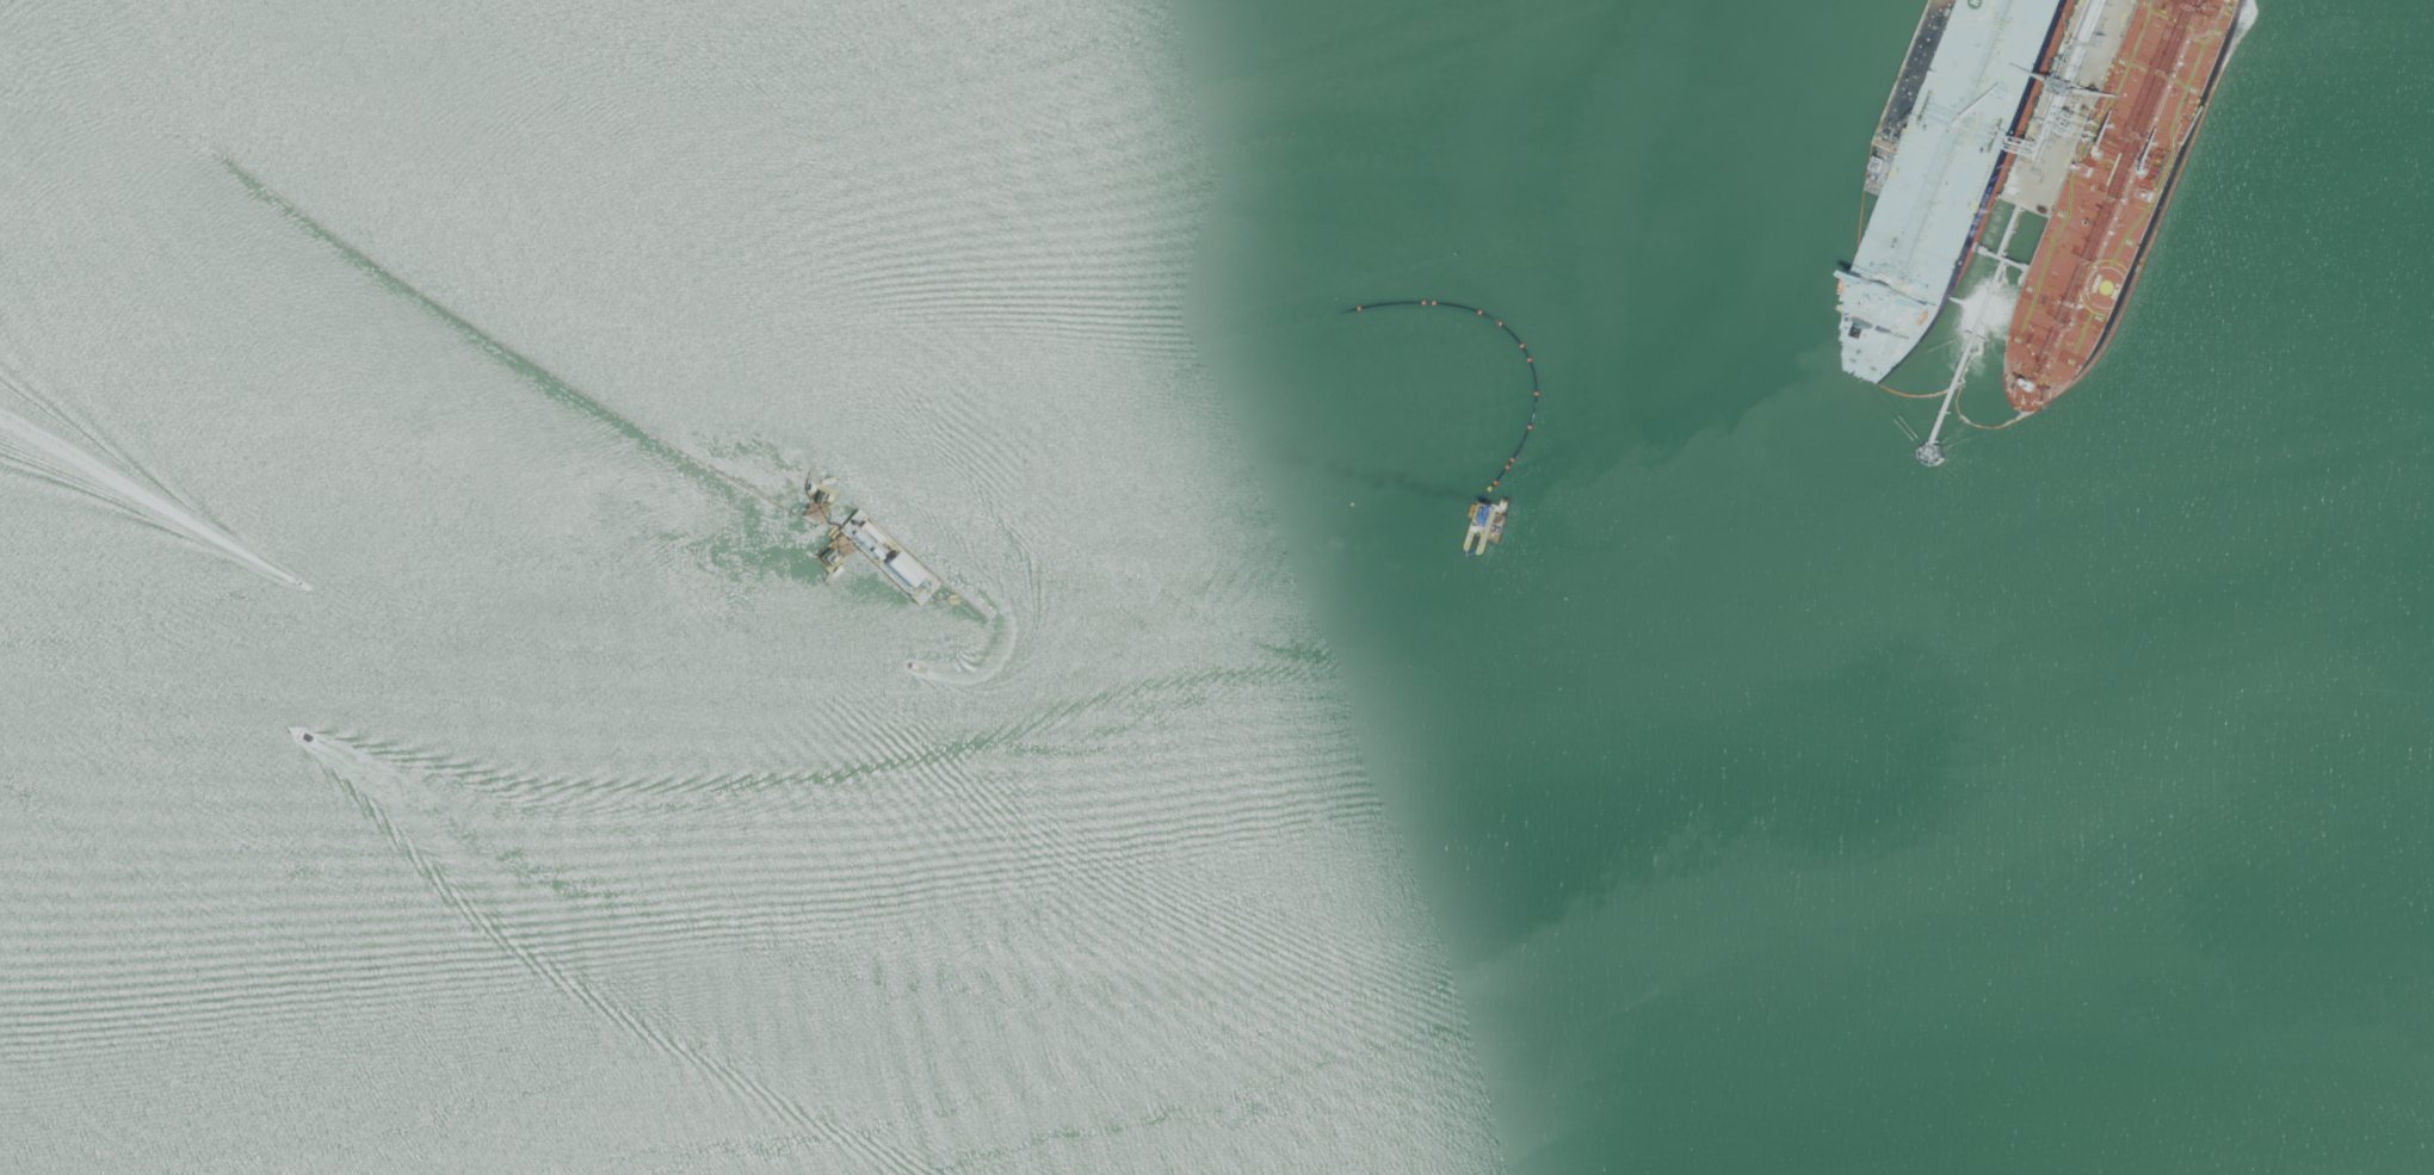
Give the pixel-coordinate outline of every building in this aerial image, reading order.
[(2004,197),(2052,214),(2082,133),(2034,115),(2004,197)]
